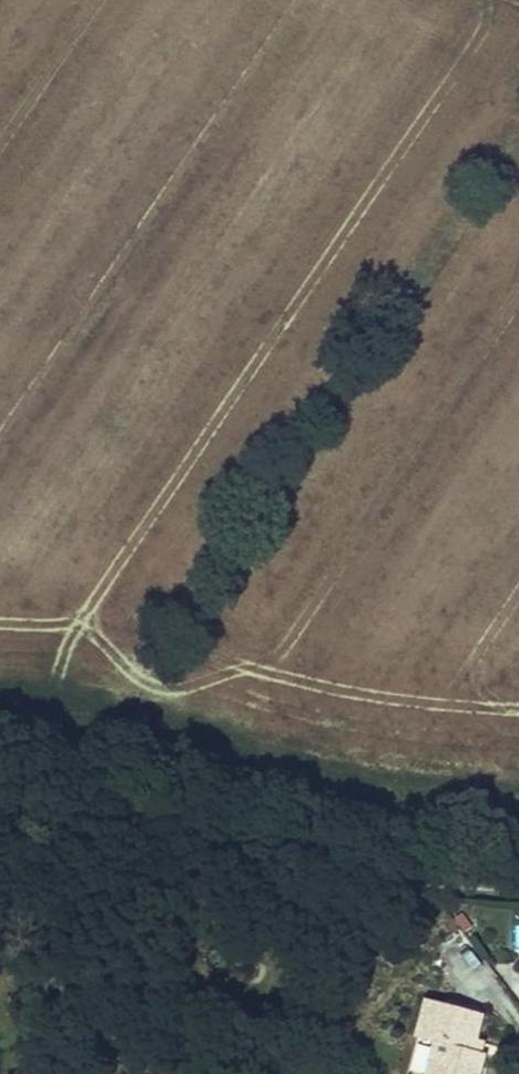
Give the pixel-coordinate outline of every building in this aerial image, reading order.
[(426,998),(414,1037),(436,1044),(427,1073),(481,1073),(486,1056),(481,1055),(473,1052),(476,1042),(484,1016),(426,998)] [(473,1052),(481,1055),(484,1044),(476,1042),(473,1052)]
